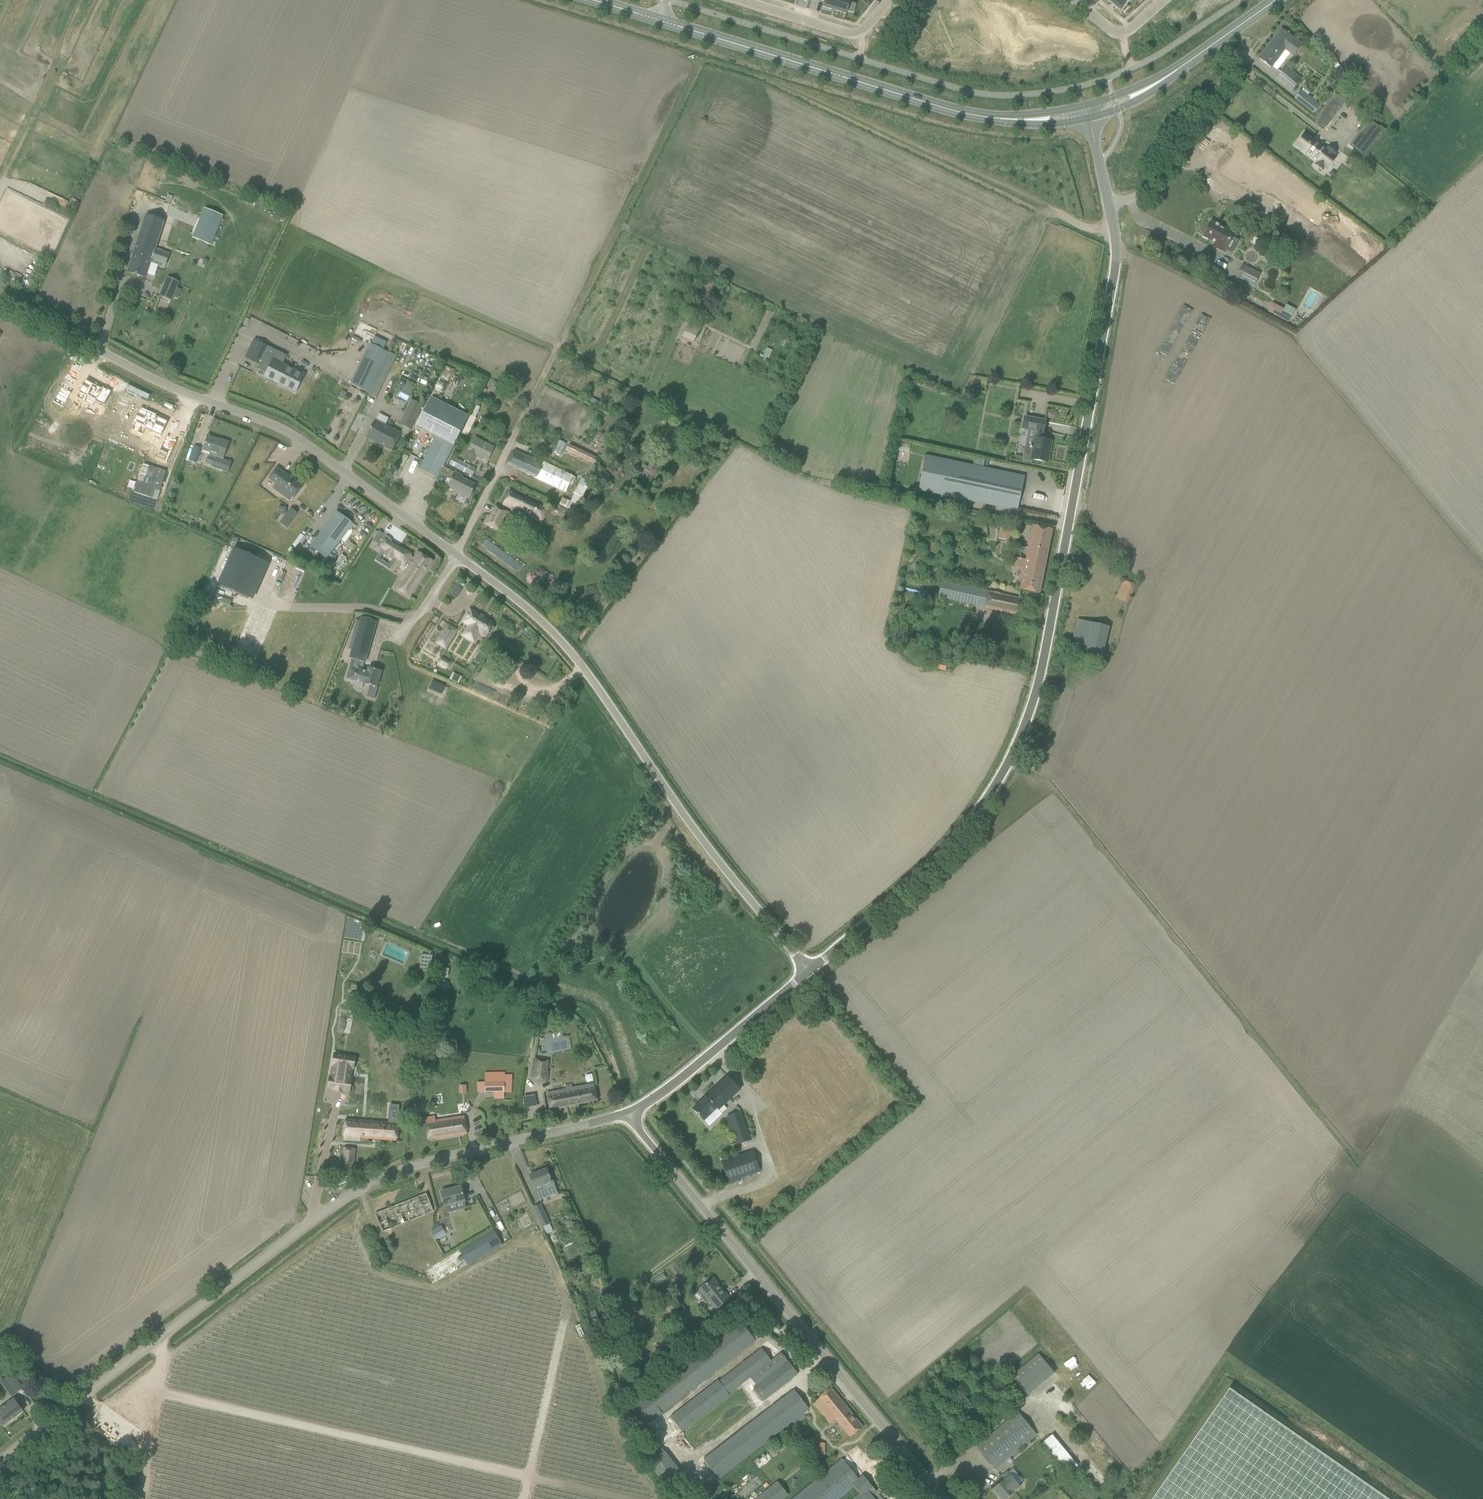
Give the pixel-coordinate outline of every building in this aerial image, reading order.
[(823,7),(846,14),(847,10),(849,3),(850,0),(818,0),(824,2),(823,7)] [(1121,12),(1122,11),(1124,12),(1128,7),(1126,6),(1131,0),(1107,0),(1121,12)] [(849,3),(847,10),(853,12),(855,4),(849,3)] [(1293,39),(1289,36),(1281,30),(1259,58),(1270,67),(1285,49),(1292,55),(1300,45),(1292,39),(1293,39)] [(1295,74),(1286,67),(1277,78),(1286,85),(1291,89),(1298,81),(1293,77),(1295,74)] [(1325,126),(1344,100),(1334,93),(1315,118),(1325,126)] [(1304,106),(1314,114),(1320,105),(1310,98),(1304,106)] [(1384,130),(1378,126),(1377,127),(1368,120),(1349,144),(1363,154),(1372,142),(1374,143),(1384,130)] [(1337,157),(1334,155),(1335,153),(1327,147),(1325,150),(1304,134),(1296,145),(1317,161),(1315,165),(1322,170),(1323,169),(1327,171),(1337,157)] [(200,219),(192,237),(211,245),(223,217),(204,209),(200,219)] [(130,262),(127,272),(146,278),(149,268),(150,262),(151,260),(160,263),(164,251),(156,248),(158,242),(165,221),(162,220),(146,214),(130,262)] [(1210,223),(1203,236),(1215,242),(1213,246),(1222,251),(1223,251),(1230,237),(1231,237),(1238,240),(1242,242),(1244,239),(1232,234),(1219,227),(1210,223)] [(1260,274),(1242,264),(1236,276),(1253,286),(1260,274)] [(168,277),(160,295),(171,300),(178,282),(168,277)] [(1286,305),(1284,309),(1271,302),(1267,310),(1288,322),(1295,310),(1286,305)] [(683,336),(694,342),(696,338),(697,334),(701,326),(692,321),(690,325),(689,325),(683,336)] [(254,340),(245,358),(259,365),(257,368),(267,373),(265,377),(279,384),(295,392),(304,375),(273,360),(277,352),(269,347),(254,340)] [(388,353),(370,344),(351,384),(369,393),(388,353)] [(85,379),(76,397),(93,406),(96,400),(104,404),(111,391),(103,386),(102,388),(85,379)] [(61,387),(53,402),(64,407),(72,392),(61,387)] [(416,427),(436,436),(419,469),(437,478),(439,473),(443,466),(453,445),(454,445),(469,415),(431,397),(416,427)] [(423,405),(412,400),(400,425),(411,430),(423,405)] [(465,427),(462,434),(467,436),(476,418),(475,418),(480,407),(475,405),(465,427)] [(134,424),(132,429),(143,434),(146,428),(161,436),(168,420),(156,415),(157,413),(142,406),(141,408),(139,408),(132,423),(134,424)] [(384,424),(387,417),(377,413),(374,419),(384,424)] [(1022,428),(1036,431),(1034,438),(1032,446),(1025,445),(1022,460),(1031,461),(1032,459),(1047,462),(1051,441),(1041,439),(1042,432),(1043,432),(1045,421),(1024,417),(1022,428)] [(375,420),(371,428),(366,437),(392,450),(400,434),(375,420)] [(167,434),(160,449),(167,452),(164,459),(168,461),(178,439),(167,434)] [(228,442),(220,439),(219,440),(208,436),(204,445),(203,449),(216,454),(215,458),(212,467),(228,473),(232,462),(222,458),(225,452),(228,442)] [(493,447),(484,443),(475,438),(464,460),(471,463),(476,454),(482,457),(483,455),(488,458),(493,447)] [(566,443),(559,440),(554,450),(561,453),(566,443)] [(600,459),(569,444),(566,451),(597,466),(600,459)] [(200,448),(194,446),(189,461),(195,463),(200,448)] [(532,459),(523,454),(514,450),(507,464),(565,491),(572,476),(533,458),(532,459)] [(918,490),(1007,509),(1017,511),(1024,476),(1015,474),(925,455),(918,490)] [(476,469),(454,457),(450,465),(472,477),(476,469)] [(143,464),(134,492),(151,497),(154,489),(159,491),(166,471),(143,464)] [(443,466),(439,473),(452,479),(447,487),(468,498),(475,485),(461,478),(462,476),(443,466)] [(272,488),(289,500),(292,496),(294,498),(303,486),(289,476),(288,476),(277,467),(268,479),(275,484),(272,488)] [(581,477),(573,493),(582,497),(589,481),(581,477)] [(888,482),(886,490),(896,492),(898,484),(888,482)] [(543,523),(550,510),(517,495),(510,491),(504,504),(543,523)] [(562,497),(559,504),(567,508),(575,512),(578,505),(570,501),(562,497)] [(557,503),(553,510),(563,515),(567,508),(559,504),(557,503)] [(488,515),(484,523),(502,531),(510,513),(496,506),(490,517),(488,515)] [(284,517),(280,523),(287,528),(298,513),(297,513),(290,508),(284,517)] [(326,558),(352,523),(337,511),(310,547),(326,558)] [(1010,541),(1012,527),(1001,525),(998,539),(1010,541)] [(1033,525),(1026,560),(1016,558),(1014,567),(1024,569),(1020,589),(1039,593),(1052,529),(1033,525)] [(376,543),(382,534),(378,531),(376,535),(372,540),(376,543)] [(432,560),(418,551),(413,558),(405,553),(406,551),(404,550),(401,549),(399,548),(390,543),(384,553),(393,559),(394,557),(402,562),(397,569),(404,574),(395,587),(409,597),(432,560)] [(233,547),(217,584),(247,597),(263,561),(233,547)] [(330,553),(327,557),(333,561),(336,557),(330,553)] [(1124,580),(1116,598),(1128,604),(1137,586),(1124,580)] [(1020,598),(942,581),(938,597),(1016,615),(1020,598)] [(483,616),(470,608),(466,615),(462,622),(468,625),(462,635),(473,642),(479,632),(486,636),(488,634),(490,634),(493,629),(492,626),(494,623),(483,617),(483,616)] [(361,617),(349,658),(351,659),(364,662),(366,662),(377,622),(361,617)] [(1070,651),(1102,659),(1110,627),(1078,619),(1070,651)] [(435,643),(446,649),(457,630),(447,624),(435,643)] [(442,655),(438,662),(448,668),(452,661),(442,655)] [(938,661),(936,668),(946,670),(948,664),(938,661)] [(349,667),(346,678),(377,687),(381,671),(368,667),(367,672),(362,670),(349,667)] [(432,681),(428,689),(441,694),(445,686),(432,681)] [(421,954),(419,969),(431,970),(433,955),(421,954)] [(438,966),(436,975),(447,977),(449,968),(438,966)] [(439,989),(447,989),(448,980),(439,979),(439,989)] [(534,1059),(531,1077),(547,1080),(549,1069),(547,1069),(548,1061),(534,1059)] [(330,1081),(328,1093),(348,1096),(350,1084),(341,1082),(343,1071),(331,1069),(329,1081),(330,1081)] [(503,1073),(485,1074),(486,1093),(494,1092),(494,1098),(504,1098),(504,1092),(511,1092),(511,1076),(503,1076),(503,1073)] [(727,1076),(692,1108),(704,1120),(709,1126),(722,1113),(718,1110),(740,1089),(734,1083),(727,1076)] [(563,1090),(547,1093),(548,1099),(550,1112),(560,1110),(561,1108),(597,1101),(595,1091),(594,1085),(576,1088),(573,1089),(572,1085),(565,1087),(565,1089),(563,1090)] [(522,1096),(524,1106),(533,1105),(531,1094),(522,1096)] [(412,1108),(411,1119),(419,1120),(420,1108),(420,1104),(412,1103),(412,1108)] [(344,1129),(343,1139),(359,1140),(359,1138),(397,1141),(398,1131),(398,1125),(400,1106),(390,1105),(388,1124),(374,1122),(374,1121),(372,1121),(371,1123),(345,1120),(344,1129)] [(738,1144),(750,1140),(741,1113),(729,1117),(738,1144)] [(434,1117),(425,1119),(427,1129),(428,1139),(467,1133),(465,1124),(464,1117),(449,1119),(440,1120),(434,1121),(434,1117)] [(342,1148),(340,1168),(353,1170),(355,1149),(342,1148)] [(753,1151),(730,1159),(721,1162),(728,1183),(739,1179),(739,1178),(760,1170),(753,1151)] [(546,1168),(529,1175),(533,1184),(539,1200),(549,1196),(558,1193),(553,1181),(551,1182),(550,1178),(546,1168)] [(461,1187),(441,1192),(443,1201),(444,1205),(446,1212),(466,1207),(464,1200),(463,1196),(461,1187)] [(375,1214),(379,1223),(382,1231),(433,1210),(426,1193),(375,1214)] [(540,1203),(533,1207),(542,1227),(543,1227),(549,1224),(540,1203)] [(549,1224),(543,1227),(546,1233),(553,1230),(550,1224),(549,1224)] [(445,1233),(441,1225),(430,1231),(434,1239),(445,1233)] [(494,1230),(459,1250),(467,1265),(502,1245),(494,1230)] [(693,1293),(693,1295),(698,1302),(700,1302),(704,1299),(704,1297),(707,1294),(718,1308),(721,1305),(729,1298),(713,1278),(705,1285),(701,1288),(702,1288),(698,1291),(697,1291),(693,1293)] [(682,1304),(676,1308),(682,1315),(688,1311),(682,1304)] [(716,1326),(729,1315),(723,1306),(709,1318),(716,1326)] [(595,1310),(589,1313),(594,1323),(599,1320),(595,1310)] [(739,1320),(624,1409),(641,1430),(756,1341),(739,1320)] [(765,1400),(764,1399),(798,1372),(782,1351),(772,1359),(762,1347),(672,1416),(683,1432),(750,1378),(756,1386),(754,1388),(753,1386),(688,1438),(698,1452),(765,1400)] [(1024,1366),(1012,1377),(1027,1395),(1039,1384),(1024,1366)] [(12,1373),(1,1382),(4,1386),(8,1384),(14,1393),(11,1396),(22,1388),(12,1373)] [(719,1477),(801,1414),(809,1408),(795,1388),(704,1458),(719,1477)] [(851,1436),(855,1433),(862,1427),(830,1388),(813,1402),(831,1423),(837,1418),(851,1436)] [(1229,1388),(1151,1498),(1388,1498),(1229,1388)] [(17,1403),(14,1398),(0,1409),(0,1422),(3,1426),(23,1411),(17,1403)] [(996,1469),(1003,1462),(1038,1434),(1020,1412),(977,1446),(996,1469)] [(643,1437),(652,1450),(644,1456),(669,1487),(685,1475),(661,1444),(663,1443),(653,1430),(643,1437)] [(1050,1433),(1041,1441),(1067,1474),(1077,1467),(1050,1433)] [(816,1446),(816,1455),(824,1455),(824,1446),(816,1446)] [(872,1487),(863,1475),(858,1479),(842,1459),(793,1498),(834,1498),(852,1484),(859,1492),(851,1498),(882,1498),(872,1487)] [(1020,1486),(1014,1480),(1015,1479),(1008,1471),(1001,1477),(1003,1480),(993,1489),(1001,1498),(1005,1498),(1020,1486)] [(789,1495),(777,1480),(755,1498),(785,1498),(789,1495)]
